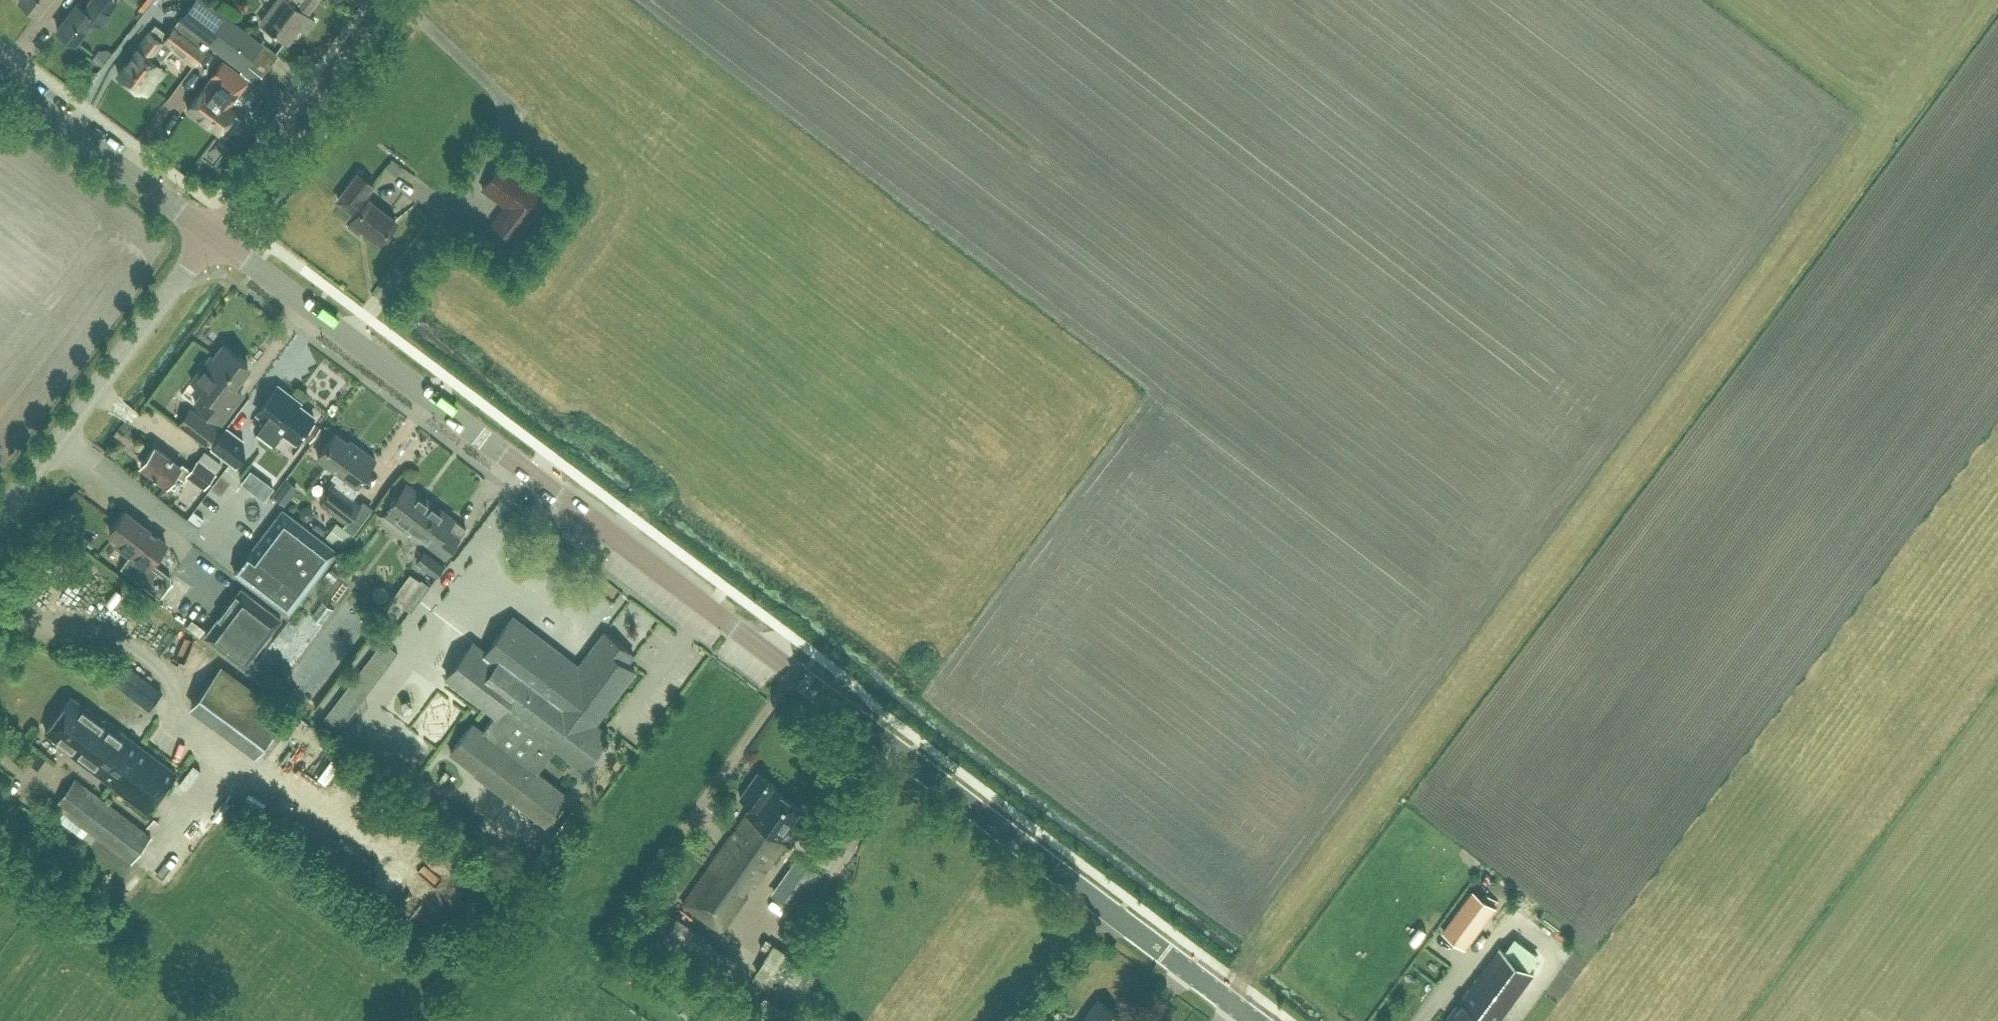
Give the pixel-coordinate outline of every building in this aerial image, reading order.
[(36,13),(46,0),(19,0),(36,13)] [(75,2),(55,27),(75,42),(94,16),(101,22),(119,0),(90,0),(84,9),(75,2)] [(229,18),(207,0),(192,0),(178,18),(167,33),(154,23),(116,73),(137,89),(139,87),(145,92),(162,69),(158,66),(158,65),(157,64),(170,47),(193,64),(209,43),(210,43),(229,18)] [(260,21),(286,40),(298,25),(306,31),(314,20),(305,13),(314,0),(276,0),(260,21)] [(229,18),(210,43),(242,67),(245,62),(260,74),(275,54),(261,43),(229,18)] [(104,59),(96,52),(92,57),(101,64),(104,59)] [(239,71),(222,58),(209,77),(213,80),(206,89),(202,86),(186,106),(218,130),(219,129),(225,134),(239,115),(233,111),(234,109),(227,104),(235,94),(232,92),(244,76),(238,72),(239,71)] [(260,74),(245,62),(242,67),(259,79),(252,88),(275,103),(284,91),(260,74)] [(513,239),(543,197),(499,164),(482,187),(503,203),(490,222),(513,239)] [(379,240),(394,218),(361,195),(370,183),(355,173),(336,199),(355,213),(353,216),(366,226),(364,229),(379,240)] [(211,355),(209,354),(190,379),(203,389),(194,402),(220,421),(236,400),(223,391),(246,361),(221,342),(211,355)] [(294,439),(313,415),(291,399),(292,397),(277,385),(257,411),(262,415),(253,427),(272,442),(281,430),(294,439)] [(190,406),(178,422),(207,444),(219,428),(190,406)] [(244,438),(226,424),(211,445),(236,463),(245,449),(244,438)] [(310,439),(318,429),(311,424),(303,434),(310,439)] [(354,448),(333,433),(316,457),(335,471),(331,476),(336,480),(320,503),(346,522),(360,502),(352,496),(359,486),(356,484),(374,458),(355,445),(354,448)] [(179,464),(154,445),(140,464),(165,483),(175,470),(184,477),(187,473),(204,486),(214,472),(196,459),(189,468),(181,461),(179,464)] [(264,480),(256,492),(264,498),(273,486),(264,480)] [(286,506),(299,489),(287,480),(274,497),(286,506)] [(444,555),(460,534),(466,526),(404,481),(383,511),(444,555)] [(301,507),(300,514),(305,518),(312,516),(313,509),(307,504),(301,507)] [(153,536),(147,532),(149,530),(123,511),(108,530),(119,538),(116,543),(129,554),(120,566),(159,596),(170,583),(169,576),(151,562),(165,543),(155,535),(153,536)] [(253,546),(233,572),(287,613),(336,550),(289,513),(259,551),(253,546)] [(325,534),(341,546),(352,532),(335,520),(325,534)] [(475,564),(490,547),(470,529),(454,547),(475,564)] [(443,564),(423,550),(416,561),(436,575),(443,564)] [(334,562),(328,569),(337,576),(342,568),(334,562)] [(418,580),(408,573),(392,596),(410,609),(429,583),(420,577),(418,580)] [(241,586),(205,633),(244,664),(281,616),(241,586)] [(322,621),(332,606),(322,599),(311,613),(322,621)] [(577,665),(511,615),(484,651),(473,642),(467,650),(465,649),(445,675),(494,713),(481,730),(470,721),(449,751),(476,771),(475,773),(509,798),(510,796),(545,822),(566,793),(537,771),(555,747),(582,767),(608,732),(593,721),(633,667),(624,661),(631,651),(602,630),(577,665)] [(338,727),(396,651),(380,639),(323,716),(338,727)] [(253,753),(283,713),(219,666),(190,706),(253,753)] [(124,763),(109,782),(114,786),(113,788),(145,811),(175,772),(103,718),(102,719),(70,695),(57,713),(124,763)] [(70,754),(109,782),(124,763),(57,713),(44,730),(72,751),(70,754)] [(32,747),(24,758),(38,767),(46,756),(32,747)] [(772,785),(755,773),(738,796),(750,805),(682,901),(721,929),(784,841),(778,837),(800,808),(771,787),(772,785)] [(131,861),(150,835),(73,779),(54,805),(131,861)] [(537,871),(580,814),(572,808),(529,865),(537,871)] [(819,872),(797,857),(772,892),(795,908),(819,872)] [(1496,899),(1474,882),(1443,922),(1466,939),(1496,899)] [(1532,955),(1499,930),(1480,956),(1479,957),(1487,962),(1451,1011),(1453,1013),(1447,1020),(1495,1020),(1502,1011),(1495,1006),(1498,1002),(1532,955)] [(796,999),(814,971),(771,943),(765,951),(753,970),(796,999)] [(1122,1019),(1097,999),(1079,1020),(1120,1020),(1122,1019)]
